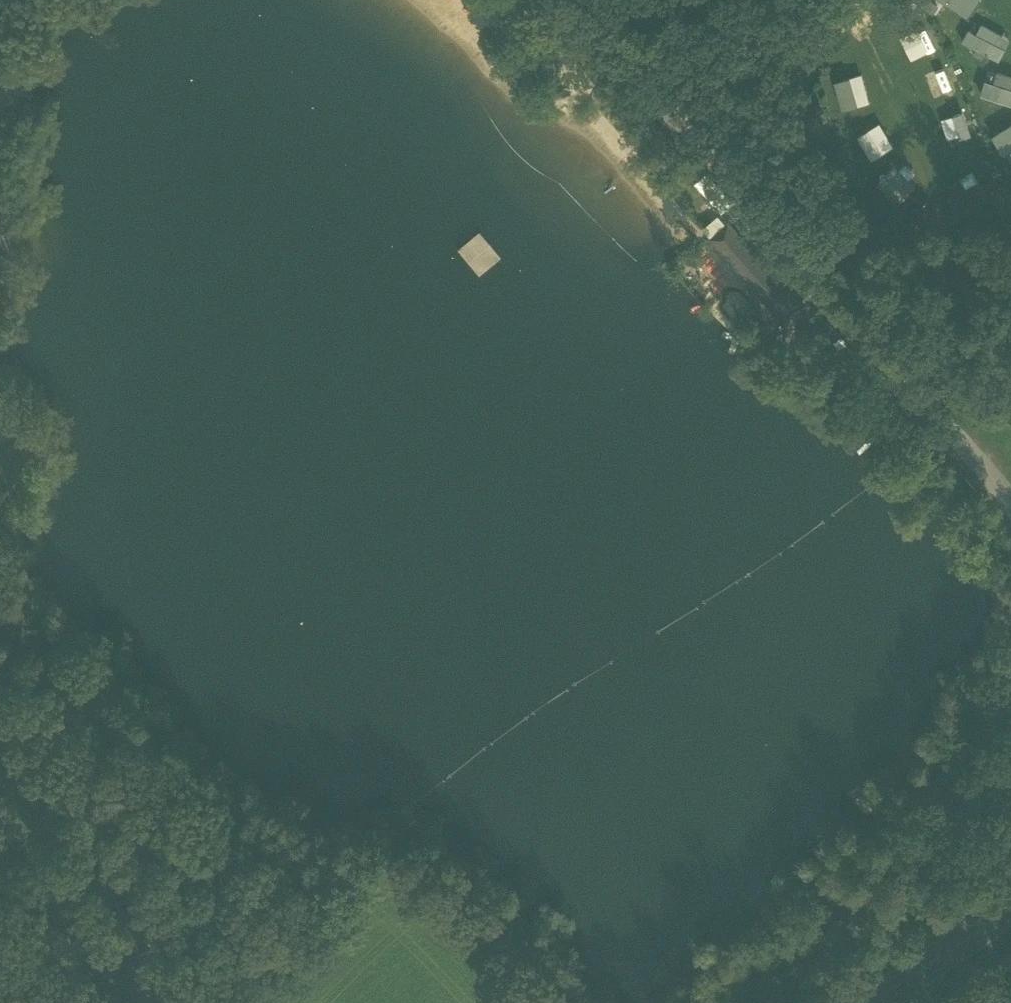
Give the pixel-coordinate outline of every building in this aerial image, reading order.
[(954,9),(974,15),(979,0),(957,0),(954,9)] [(967,28),(961,41),(1001,61),(1010,42),(1010,37),(983,23),(978,33),(967,28)] [(946,66),(925,74),(928,84),(936,81),(941,95),(955,90),(946,66)] [(994,81),(987,79),(982,93),(1010,103),(1010,74),(998,69),(994,81)] [(843,77),(846,105),(869,102),(866,74),(843,77)] [(970,133),(967,111),(944,114),(947,137),(970,133)] [(860,132),(872,157),(894,146),(882,121),(860,132)] [(1010,150),(1010,125),(993,132),(1003,154),(1010,150)] [(697,232),(707,243),(719,232),(709,221),(697,232)] [(725,227),(719,232),(707,243),(776,321),(793,305),(725,227)]
